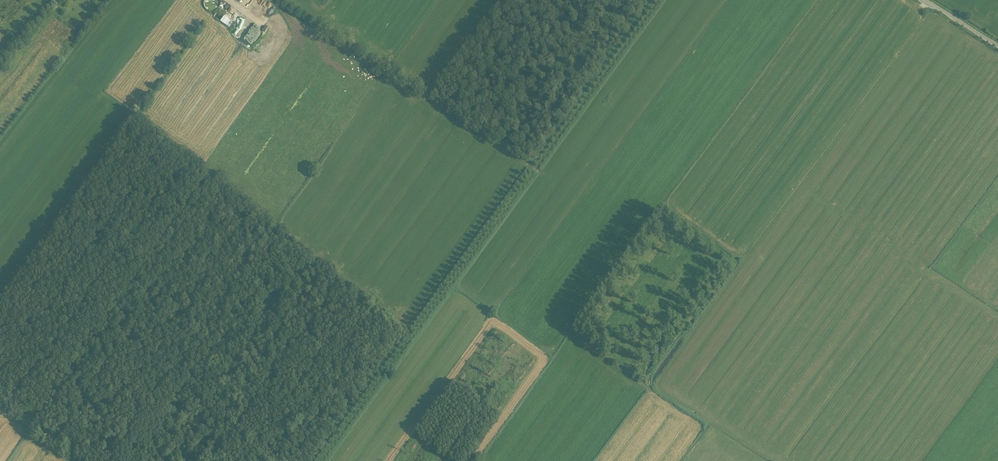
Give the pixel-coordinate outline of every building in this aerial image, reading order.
[(248,2),(249,3),(246,7),(251,10),(252,8),(257,0),(249,0),(248,2)] [(254,11),(259,14),(269,0),(262,0),(254,11)]
